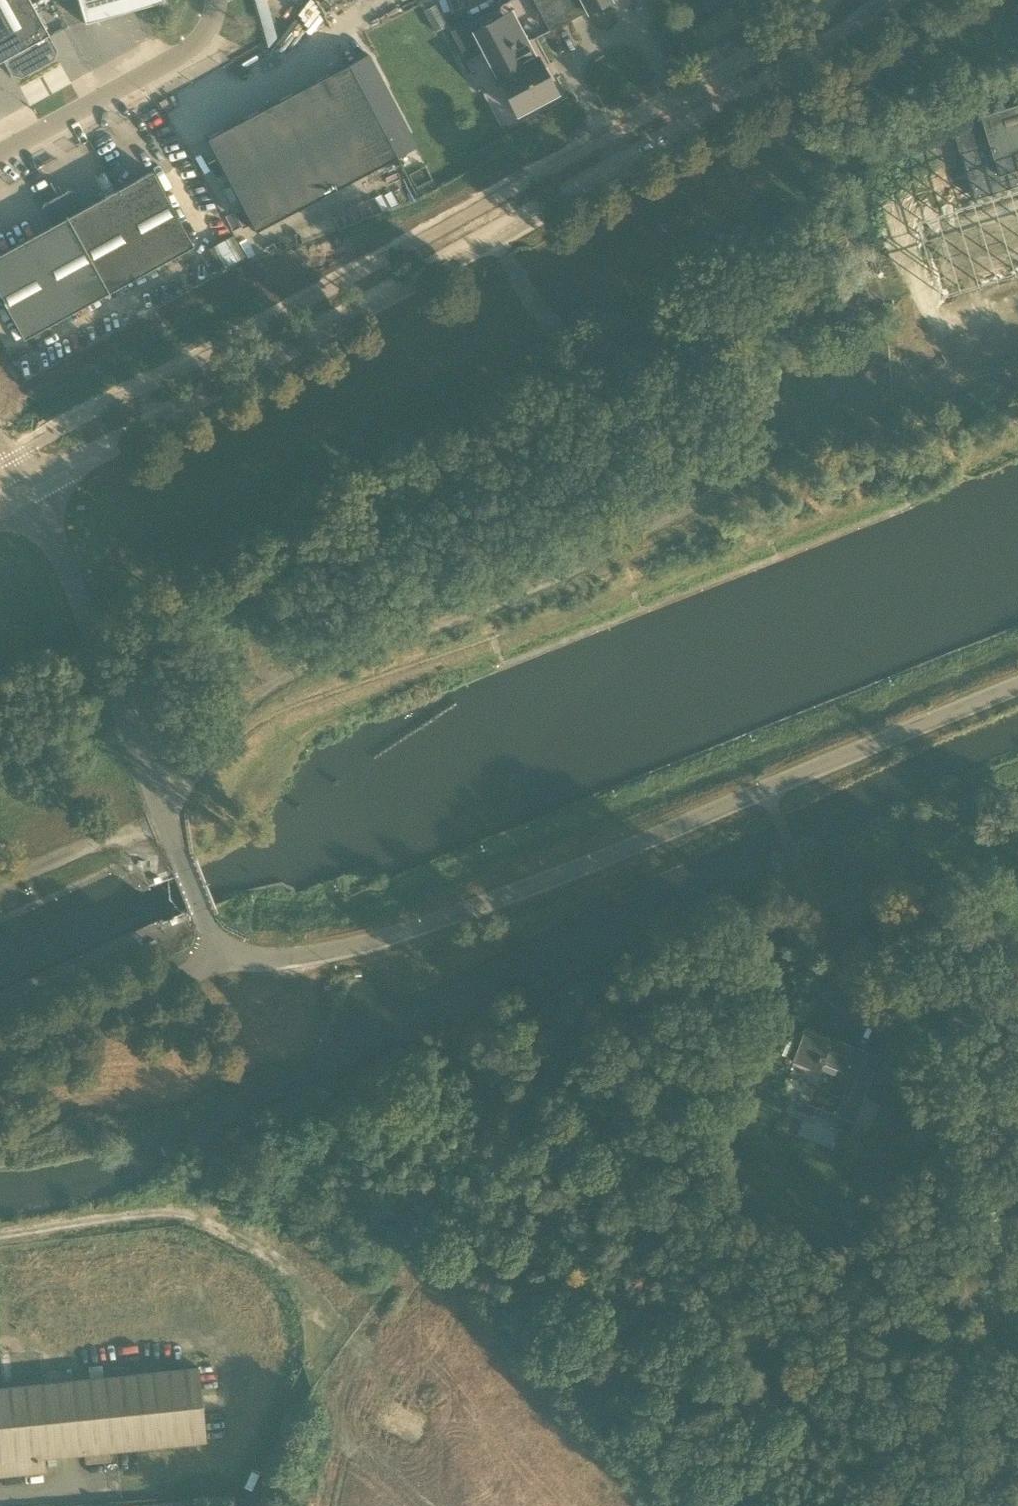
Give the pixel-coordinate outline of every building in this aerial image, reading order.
[(29,0),(0,0),(0,61),(3,60),(11,75),(21,78),(54,60),(57,50),(29,0)] [(144,8),(164,2),(163,0),(78,0),(85,24),(144,8)] [(520,18),(539,10),(535,0),(512,0),(520,18)] [(555,28),(587,11),(588,13),(611,1),(611,0),(541,0),(555,28)] [(556,94),(547,76),(536,56),(529,60),(519,42),(512,46),(497,19),(473,31),(482,50),(517,115),(556,94)] [(468,22),(451,31),(465,59),(482,50),(473,31),(468,22)] [(398,157),(417,147),(407,127),(368,53),(206,138),(255,232),(398,157)] [(982,114),(984,122),(954,131),(975,200),(1017,186),(1017,103),(982,114)] [(56,197),(108,293),(193,246),(152,171),(84,209),(76,194),(66,192),(56,197)] [(56,197),(46,203),(43,212),(51,227),(0,255),(0,297),(23,339),(108,293),(56,197)] [(139,632),(126,638),(131,651),(145,645),(139,632)] [(842,1097),(812,1085),(805,1103),(857,1122),(881,1056),(806,1028),(798,1050),(794,1061),(818,1070),(821,1071),(824,1064),(851,1073),(842,1097)] [(0,1388),(0,1477),(46,1472),(44,1458),(206,1441),(198,1368),(0,1388)] [(222,1497),(223,1505),(234,1505),(234,1496),(222,1497)] [(206,1497),(207,1505),(221,1505),(220,1497),(206,1497)]
